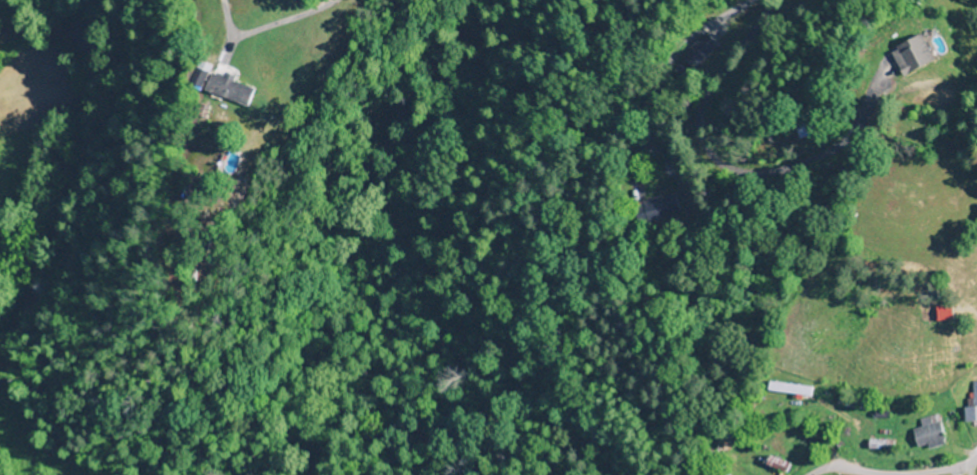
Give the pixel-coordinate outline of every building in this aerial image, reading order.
[(718,46),(701,30),(675,55),(692,72),(718,46)] [(863,58),(876,85),(927,60),(914,34),(863,58)] [(239,109),(247,89),(187,65),(179,86),(239,109)] [(632,226),(679,219),(676,195),(629,203),(632,226)] [(969,381),(969,407),(960,407),(960,421),(976,421),(976,381),(969,381)] [(808,387),(765,383),(764,392),(807,396),(808,387)] [(907,430),(915,451),(943,441),(934,416),(919,421),(920,426),(907,430)]
